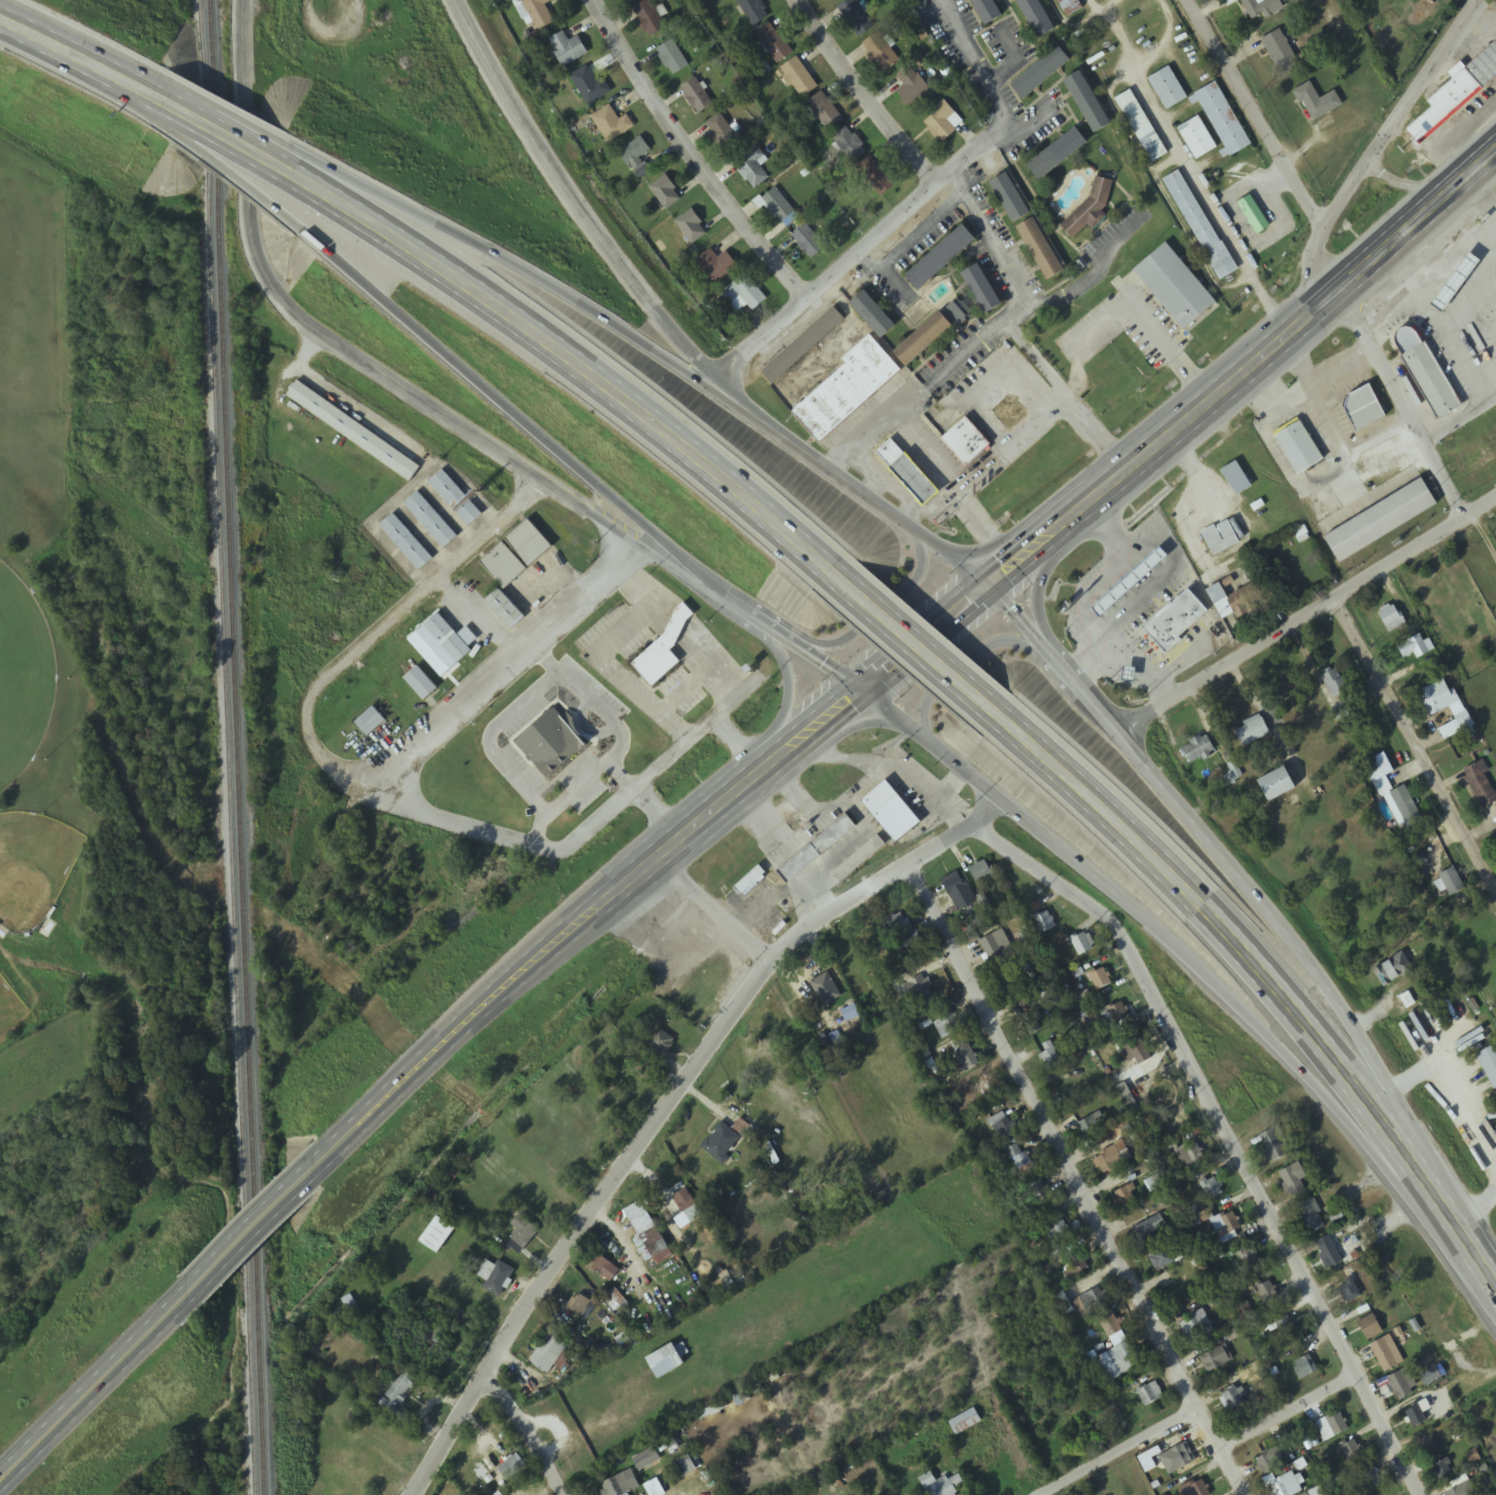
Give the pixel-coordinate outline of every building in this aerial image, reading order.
[(555,25),(546,7),(558,0),(525,0),(522,2),(538,33),(555,25)] [(634,8),(648,39),(666,32),(652,0),(634,8)] [(769,19),(760,0),(738,0),(752,28),(769,19)] [(860,39),(875,28),(856,0),(851,0),(838,8),(860,39)] [(1005,18),(994,0),(972,0),(987,27),(1005,18)] [(1057,32),(1040,0),(1018,0),(1039,41),(1057,32)] [(1066,19),(1082,11),(1076,0),(1056,0),(1066,19)] [(1252,24),(1284,9),(1280,0),(1240,0),(1252,24)] [(793,57),(776,23),(759,32),(776,65),(793,57)] [(1302,67),(1281,30),(1262,41),(1283,77),(1302,67)] [(589,55),(579,37),(570,42),(564,32),(549,41),(564,69),(589,55)] [(902,62),(879,33),(863,46),(887,75),(902,62)] [(673,77),(690,67),(673,41),(657,51),(673,77)] [(1178,49),(1203,88),(1214,81),(1189,42),(1178,49)] [(1466,69),(1462,64),(1450,74),(1455,80),(1428,102),(1433,108),(1406,131),(1419,146),(1495,82),(1495,44),(1466,69)] [(1073,63),(1061,47),(1012,85),(1024,101),(1073,63)] [(779,72),(801,102),(819,88),(797,58),(779,72)] [(905,86),(897,93),(909,108),(931,90),(911,66),(898,77),(905,86)] [(604,80),(598,84),(588,67),(571,77),(589,107),(612,93),(604,80)] [(1149,80),(1167,112),(1189,99),(1170,68),(1149,80)] [(1095,136),(1112,127),(1084,72),(1067,81),(1095,136)] [(682,90),(699,117),(715,106),(697,80),(682,90)] [(1336,92),(1320,100),(1312,83),(1296,92),(1312,124),(1344,108),(1336,92)] [(1219,84),(1190,97),(1194,107),(1203,103),(1228,158),(1249,148),(1219,84)] [(1117,99),(1153,164),(1169,156),(1133,91),(1117,99)] [(807,105),(829,132),(845,120),(822,93),(807,105)] [(942,145),(965,125),(945,102),(922,123),(942,145)] [(592,118),(608,145),(635,129),(628,116),(619,121),(610,106),(592,118)] [(705,125),(727,155),(742,144),(721,114),(705,125)] [(1218,149),(1199,118),(1179,131),(1197,161),(1218,149)] [(868,150),(846,127),(832,141),(855,164),(868,150)] [(1090,145),(1077,129),(1029,167),(1041,183),(1090,145)] [(651,171),(642,158),(651,151),(642,138),(620,153),(639,180),(651,171)] [(733,162),(754,191),(770,179),(760,166),(766,162),(755,146),(733,162)] [(882,198),(897,185),(872,157),(857,170),(882,198)] [(1236,272),(1183,171),(1166,180),(1219,281),(1236,272)] [(991,184),(1015,225),(1032,216),(1008,174),(991,184)] [(683,198),(665,176),(649,188),(667,211),(683,198)] [(764,206),(769,204),(778,223),(794,215),(779,187),(759,197),(764,206)] [(710,231),(692,209),(675,222),(693,245),(710,231)] [(1048,281),(1065,272),(1036,219),(1019,229),(1048,281)] [(826,247),(805,224),(791,236),(812,259),(826,247)] [(978,240),(965,225),(907,275),(920,290),(978,240)] [(1177,247),(1144,275),(1195,335),(1228,307),(1177,247)] [(740,266),(726,252),(719,258),(711,249),(698,261),(721,285),(740,266)] [(1424,294),(1470,265),(1462,252),(1416,281),(1424,294)] [(964,273),(986,313),(1003,304),(981,264),(964,273)] [(747,304),(751,311),(766,301),(749,274),(722,291),(735,312),(747,304)] [(1379,326),(1392,351),(1435,327),(1445,345),(1458,338),(1441,307),(1464,294),(1459,283),(1379,326)] [(897,326),(867,290),(852,303),(882,338),(897,326)] [(973,317),(962,298),(947,307),(957,326),(973,317)] [(774,385),(846,320),(835,308),(763,372),(774,385)] [(955,327),(943,312),(895,352),(908,367),(955,327)] [(848,366),(793,412),(819,443),(902,373),(871,336),(843,360),(848,366)] [(1461,407),(1424,341),(1401,354),(1438,420),(1461,407)] [(411,481),(422,465),(296,383),(286,399),(411,481)] [(1371,385),(1345,399),(1361,430),(1387,417),(1371,385)] [(968,466),(991,443),(966,417),(942,441),(968,466)] [(1299,476),(1326,460),(1301,420),(1275,436),(1299,476)] [(936,487),(893,439),(878,453),(920,501),(936,487)] [(1221,471),(1237,497),(1253,487),(1238,461),(1221,471)] [(483,514),(443,470),(429,483),(470,527),(483,514)] [(1325,536),(1340,562),(1440,507),(1425,480),(1325,536)] [(443,549),(457,538),(420,492),(406,503),(443,549)] [(434,558),(393,514),(380,527),(420,571),(434,558)] [(1201,534),(1214,558),(1240,544),(1227,520),(1201,534)] [(507,540),(531,567),(553,548),(529,521),(507,540)] [(528,571),(505,543),(481,561),(504,590),(528,571)] [(1171,552),(1103,614),(1112,624),(1180,561),(1171,552)] [(1126,617),(1162,597),(1147,570),(1111,589),(1126,617)] [(1208,591),(1223,620),(1236,613),(1237,616),(1272,597),(1262,579),(1228,597),(1221,584),(1208,591)] [(486,603),(513,630),(526,616),(499,590),(486,603)] [(1110,653),(1123,646),(1092,593),(1079,601),(1110,653)] [(1199,594),(1155,635),(1176,658),(1220,617),(1199,594)] [(1407,625),(1395,603),(1378,612),(1390,634),(1407,625)] [(442,645),(442,646),(459,664),(473,651),(438,614),(425,626),(442,645)] [(1404,659),(1415,654),(1418,659),(1430,654),(1421,635),(1398,646),(1404,659)] [(672,644),(643,670),(663,693),(693,667),(672,644)] [(438,689),(418,667),(404,680),(424,702),(438,689)] [(1354,697),(1338,668),(1323,677),(1339,706),(1332,710),(1339,722),(1353,714),(1346,702),(1354,697)] [(1447,679),(1419,693),(1431,718),(1451,708),(1454,714),(1462,710),(1447,679)] [(368,738),(386,721),(374,707),(355,724),(368,738)] [(1235,730),(1245,748),(1271,735),(1261,717),(1235,730)] [(1440,730),(1445,741),(1463,732),(1458,721),(1440,730)] [(535,765),(548,780),(588,746),(575,731),(535,765)] [(1180,750),(1191,767),(1216,752),(1206,735),(1180,750)] [(1383,796),(1393,789),(1385,778),(1396,771),(1383,753),(1363,767),(1383,796)] [(1495,803),(1495,791),(1482,762),(1463,771),(1482,810),(1495,803)] [(1260,781),(1270,802),(1298,789),(1287,768),(1260,781)] [(862,802),(896,842),(921,821),(887,780),(862,802)] [(1403,831),(1423,820),(1406,786),(1386,797),(1403,831)] [(778,872),(847,813),(856,824),(788,883),(778,872)] [(878,835),(885,844),(840,882),(833,872),(878,835)] [(993,875),(985,861),(970,870),(978,883),(993,875)] [(759,865),(766,873),(740,896),(733,888),(759,865)] [(1442,894),(1446,890),(1452,898),(1467,888),(1452,869),(1433,883),(1442,894)] [(973,905),(965,891),(968,889),(960,875),(944,885),(960,913),(973,905)] [(1034,914),(1031,916),(1042,935),(1056,927),(1042,901),(1030,907),(1034,914)] [(887,922),(894,936),(901,932),(908,944),(919,939),(906,912),(887,922)] [(890,949),(877,923),(857,933),(870,959),(890,949)] [(1096,948),(1087,931),(1071,939),(1079,956),(1096,948)] [(1000,934),(982,943),(995,968),(1013,958),(1000,934)] [(1374,969),(1384,988),(1415,971),(1405,952),(1374,969)] [(1090,976),(1098,991),(1112,985),(1104,969),(1090,976)] [(878,985),(872,974),(864,979),(870,990),(878,985)] [(819,1006),(839,1000),(832,977),(813,983),(819,1006)] [(1027,996),(1019,979),(1004,986),(1012,1003),(1027,996)] [(906,987),(915,1009),(927,1004),(918,982),(906,987)] [(1127,1023),(1127,1007),(1104,1007),(1104,1023),(1127,1023)] [(962,1030),(953,1014),(935,1024),(943,1040),(962,1030)] [(1042,1024),(1028,1024),(1028,1034),(1042,1034),(1042,1024)] [(649,1045),(667,1057),(677,1041),(659,1030),(649,1045)] [(1132,1056),(1145,1047),(1139,1037),(1125,1046),(1132,1056)] [(963,1073),(979,1065),(966,1038),(949,1046),(963,1073)] [(1040,1056),(1049,1072),(1063,1064),(1051,1042),(1043,1046),(1046,1052),(1040,1056)] [(1495,1091),(1495,1046),(1477,1056),(1495,1091)] [(984,1105),(998,1099),(987,1075),(973,1082),(984,1105)] [(998,1142),(1016,1134),(1007,1113),(989,1120),(998,1142)] [(1102,1131),(1095,1116),(1079,1125),(1086,1139),(1102,1131)] [(723,1166),(744,1140),(722,1123),(701,1149),(723,1166)] [(1273,1163),(1288,1157),(1276,1129),(1261,1136),(1273,1163)] [(1007,1150),(1018,1176),(1034,1169),(1023,1143),(1007,1150)] [(1187,1170),(1206,1160),(1196,1143),(1178,1153),(1187,1170)] [(1116,1169),(1108,1153),(1093,1162),(1101,1177),(1116,1169)] [(1312,1189),(1300,1164),(1279,1174),(1292,1199),(1312,1189)] [(1210,1202),(1224,1194),(1214,1177),(1200,1185),(1210,1202)] [(1053,1202),(1043,1181),(1028,1188),(1038,1209),(1053,1202)] [(1117,1193),(1123,1208),(1135,1203),(1129,1188),(1117,1193)] [(675,1198),(684,1213),(697,1204),(686,1190),(675,1198)] [(1327,1228),(1314,1199),(1298,1206),(1311,1235),(1327,1228)] [(624,1212),(641,1238),(634,1242),(652,1270),(674,1255),(640,1202),(624,1212)] [(1215,1222),(1234,1235),(1241,1224),(1222,1211),(1215,1222)] [(1140,1242),(1167,1226),(1160,1214),(1133,1230),(1140,1242)] [(540,1233),(520,1215),(497,1242),(516,1259),(540,1233)] [(420,1243),(439,1255),(456,1230),(438,1217),(420,1243)] [(1071,1238),(1063,1219),(1045,1227),(1053,1246),(1071,1238)] [(1315,1243),(1329,1270),(1344,1263),(1330,1236),(1315,1243)] [(1176,1261),(1164,1244),(1147,1255),(1159,1272),(1176,1261)] [(1261,1262),(1251,1249),(1240,1258),(1249,1271),(1261,1262)] [(1067,1279),(1089,1271),(1083,1253),(1070,1258),(1074,1271),(1065,1274),(1067,1279)] [(621,1271),(599,1255),(590,1268),(612,1283),(621,1271)] [(477,1276),(488,1283),(484,1289),(499,1298),(515,1272),(499,1262),(496,1266),(487,1260),(477,1276)] [(1279,1298),(1269,1280),(1256,1287),(1265,1305),(1279,1298)] [(1342,1287),(1348,1304),(1362,1300),(1356,1283),(1342,1287)] [(1089,1316),(1109,1302),(1099,1287),(1079,1300),(1089,1316)] [(1063,1317),(1074,1312),(1063,1292),(1052,1297),(1063,1317)] [(596,1306),(577,1294),(568,1308),(587,1321),(596,1306)] [(1110,1339),(1124,1331),(1111,1310),(1097,1319),(1110,1339)] [(1213,1327),(1204,1311),(1179,1324),(1189,1341),(1213,1327)] [(1359,1323),(1369,1341),(1385,1333),(1375,1314),(1359,1323)] [(1276,1320),(1281,1339),(1296,1336),(1290,1316),(1276,1320)] [(548,1375),(569,1346),(551,1333),(529,1362),(548,1375)] [(1404,1363),(1390,1336),(1370,1346),(1385,1373),(1404,1363)] [(1095,1359),(1107,1384),(1142,1367),(1130,1342),(1095,1359)] [(1200,1358),(1209,1374),(1234,1361),(1225,1344),(1200,1358)] [(647,1360),(658,1380),(686,1366),(675,1345),(647,1360)] [(1293,1365),(1301,1381),(1319,1372),(1310,1355),(1293,1365)] [(1388,1379),(1400,1402),(1419,1392),(1407,1369),(1388,1379)] [(379,1406),(396,1417),(419,1381),(402,1371),(379,1406)] [(1164,1397),(1155,1382),(1137,1392),(1146,1408),(1164,1397)] [(1222,1395),(1229,1411),(1244,1404),(1237,1388),(1222,1395)] [(1405,1411),(1414,1429),(1428,1422),(1419,1404),(1405,1411)] [(949,1423),(955,1437),(983,1424),(975,1410),(949,1423)] [(1315,1424),(1325,1443),(1349,1431),(1340,1411),(1315,1424)] [(1439,1452),(1432,1437),(1424,1441),(1431,1456),(1439,1452)] [(1341,1445),(1350,1467),(1366,1461),(1356,1438),(1341,1445)] [(1160,1456),(1170,1476),(1196,1462),(1187,1443),(1160,1456)] [(661,1461),(654,1447),(632,1459),(640,1472),(661,1461)] [(1470,1465),(1480,1463),(1478,1452),(1468,1454),(1470,1465)] [(1279,1469),(1271,1453),(1256,1460),(1265,1476),(1279,1469)] [(508,1482),(527,1467),(517,1454),(498,1470),(508,1482)] [(676,1463),(684,1478),(698,1471),(690,1456),(676,1463)] [(1433,1466),(1439,1484),(1453,1479),(1447,1461),(1433,1466)] [(1370,1487),(1379,1483),(1373,1469),(1364,1473),(1370,1487)] [(1274,1494),(1297,1494),(1303,1492),(1292,1472),(1269,1485),(1274,1494)] [(956,1490),(965,1484),(958,1473),(938,1485),(931,1473),(920,1480),(929,1494),(959,1494),(956,1490)] [(606,1494),(630,1494),(629,1494),(634,1492),(630,1483),(635,1481),(633,1476),(627,1478),(626,1475),(601,1484),(606,1494)] [(1201,1478),(1176,1492),(1177,1494),(1211,1494),(1201,1478)] [(1460,1487),(1445,1493),(1446,1494),(1464,1494),(1460,1487)]
